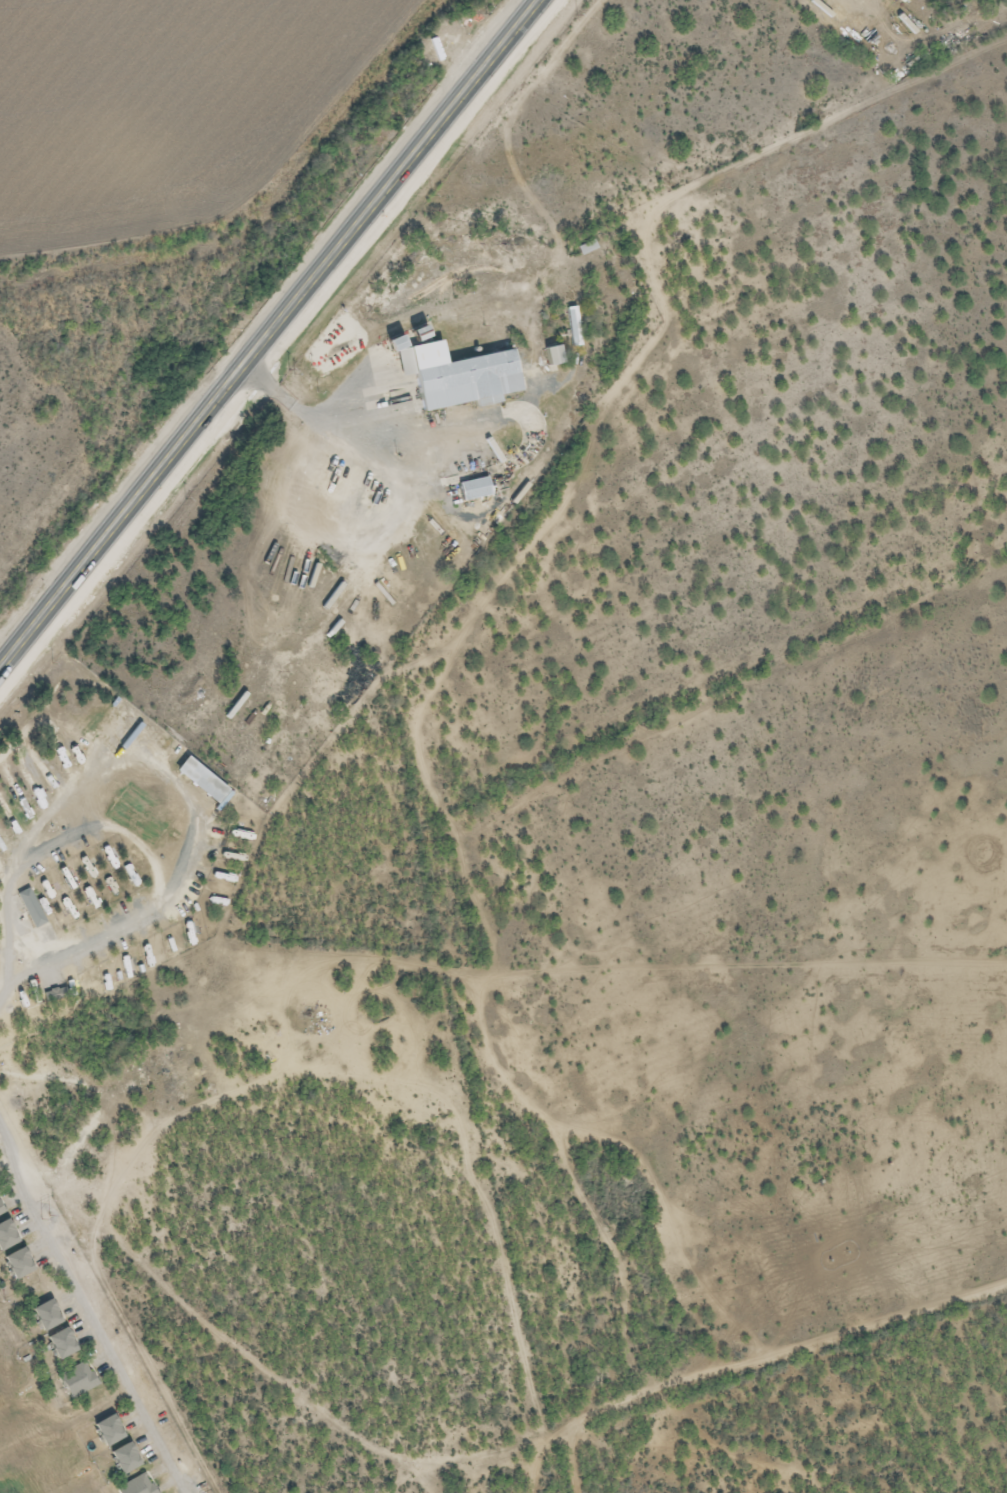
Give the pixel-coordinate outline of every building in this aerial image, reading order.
[(596,250),(592,241),(576,248),(580,257),(596,250)] [(579,348),(576,308),(566,309),(570,349),(579,348)] [(517,393),(509,352),(443,364),(439,343),(395,351),(400,378),(413,376),(420,413),(473,403),(474,407),(496,403),(495,397),(517,393)] [(543,350),(546,368),(560,365),(557,347),(543,350)] [(461,503),(489,497),(485,479),(457,485),(461,503)]
